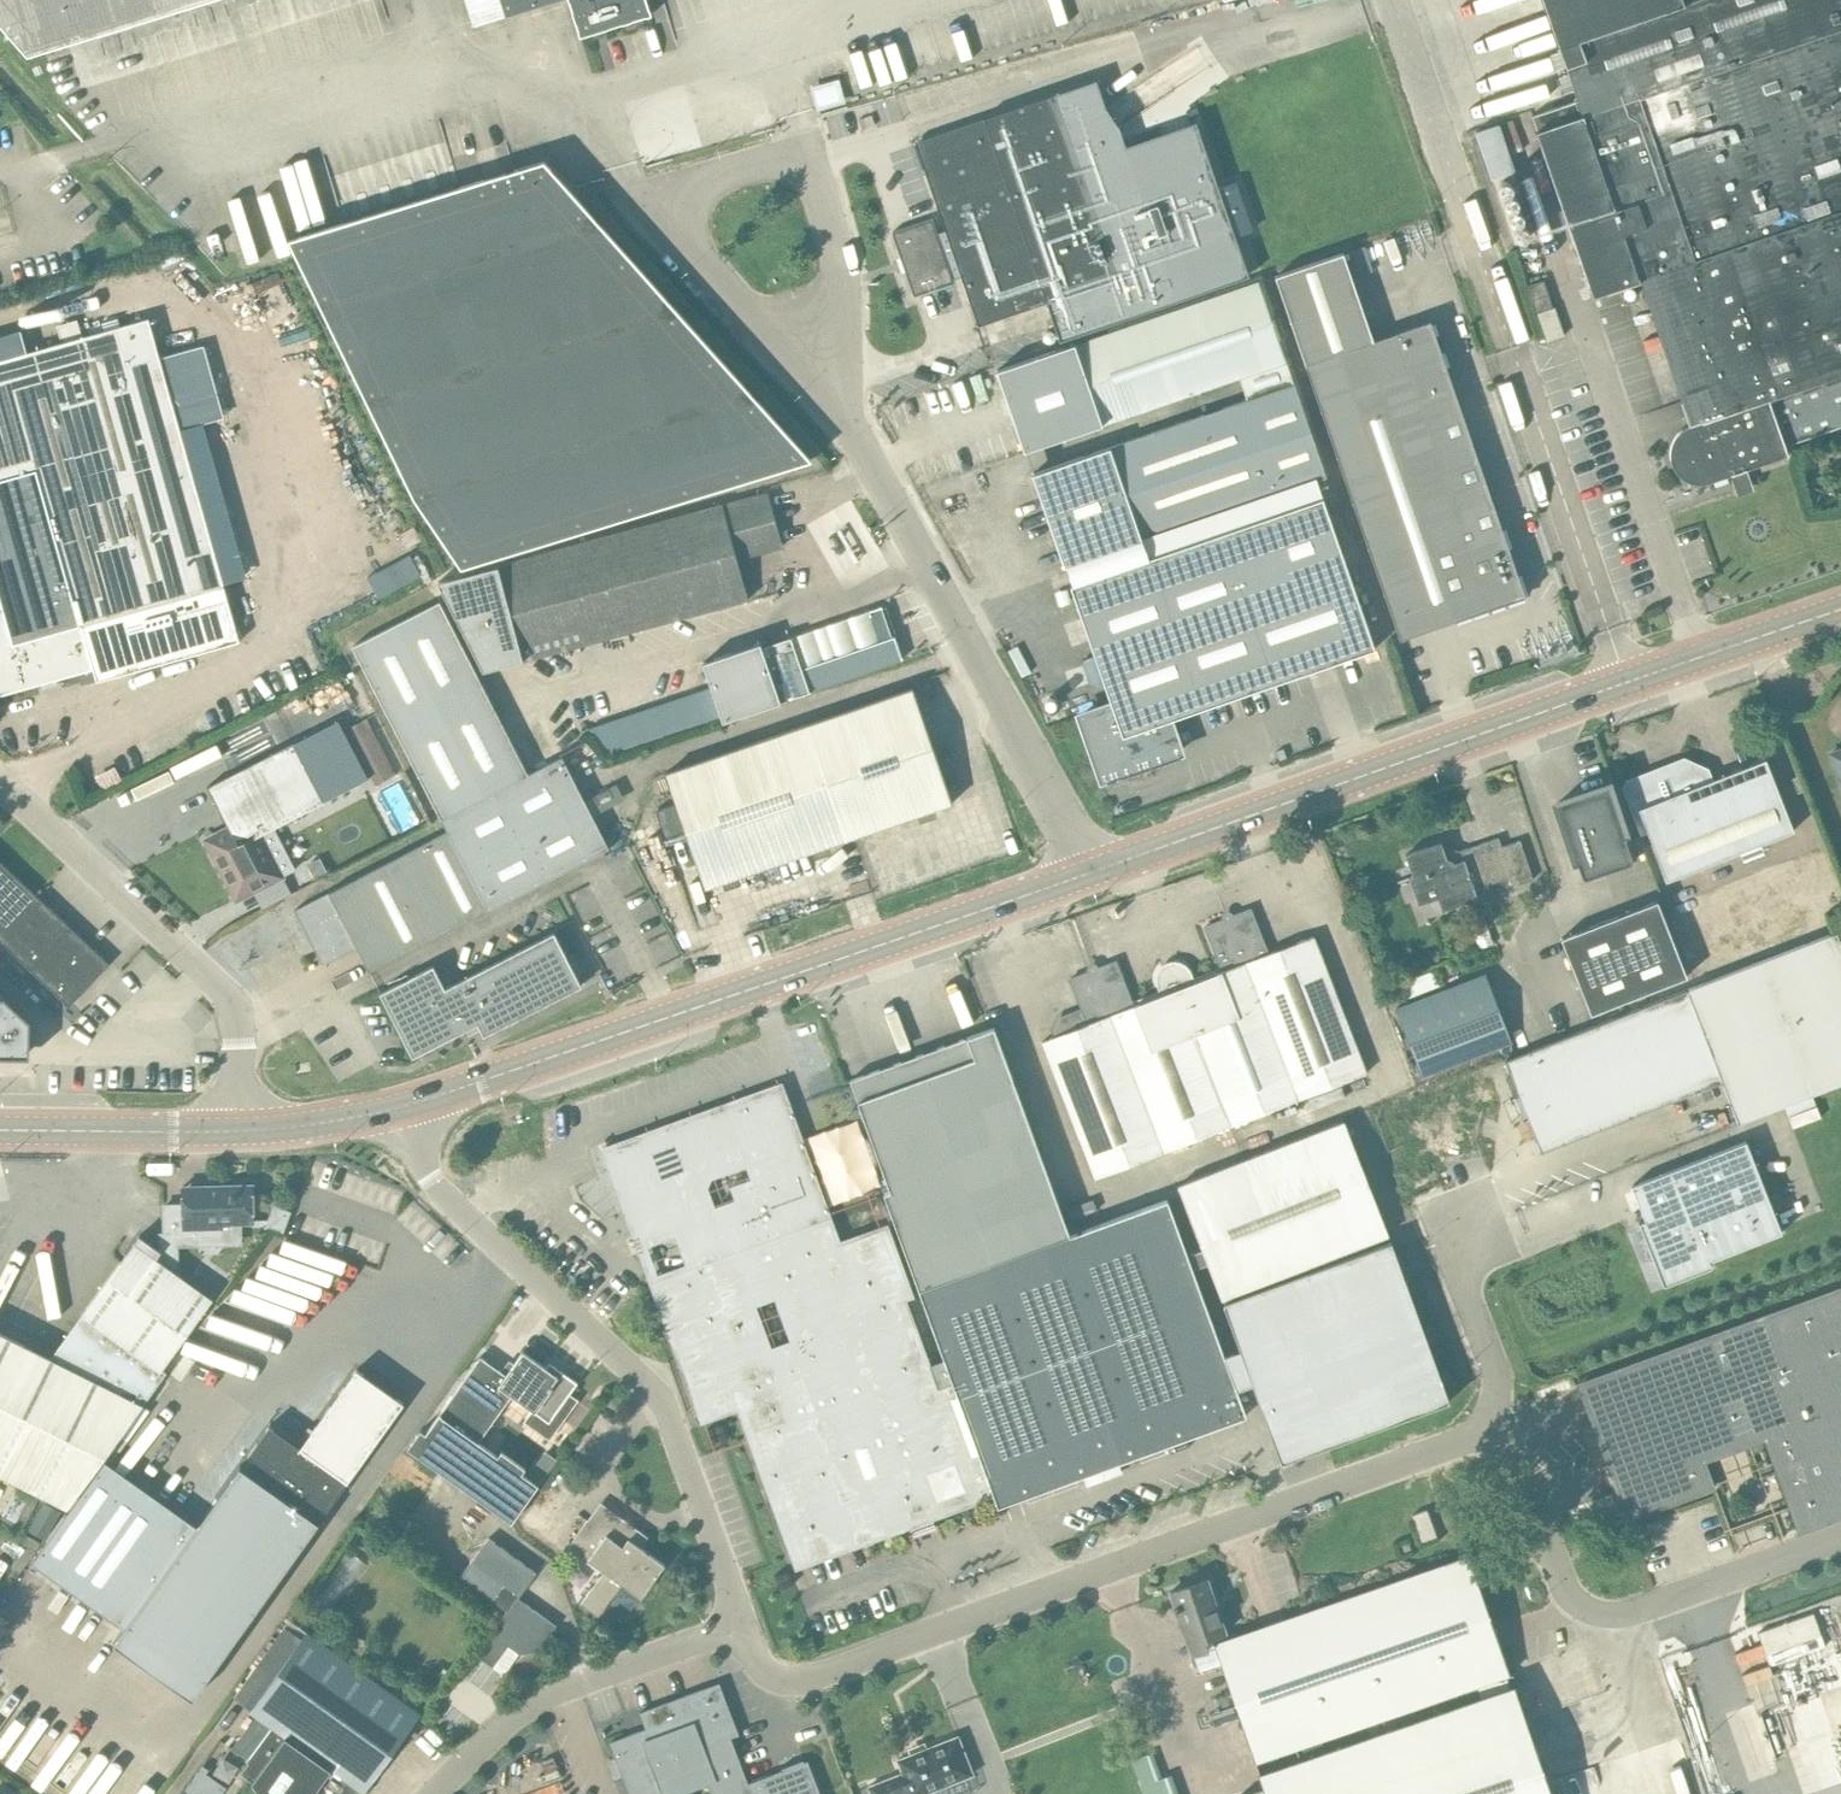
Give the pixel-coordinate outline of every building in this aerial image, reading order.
[(28,54),(203,0),(0,0),(0,22),(28,54)] [(473,25),(554,0),(465,0),(473,25)] [(580,35),(651,13),(647,0),(569,0),(580,35)] [(1578,100),(1533,116),(1538,130),(1536,130),(1593,295),(1639,280),(1689,424),(1685,425),(1681,428),(1677,431),(1675,435),(1672,439),(1671,444),(1670,448),(1669,452),(1670,456),(1671,460),(1672,464),(1674,468),(1677,472),(1681,476),(1685,478),(1690,481),(1695,482),(1701,482),(1706,482),(1711,480),(1788,454),(1785,445),(1840,425),(1840,0),(1543,0),(1578,100)] [(1103,106),(1094,79),(915,141),(945,229),(938,232),(932,217),(892,231),(914,294),(954,280),(954,278),(961,276),(978,324),(1047,301),(1061,340),(1247,276),(1194,123),(1124,147),(1118,129),(1103,106)] [(833,86),(814,92),(818,105),(837,100),(833,86)] [(1492,178),(1516,170),(1501,124),(1477,132),(1492,178)] [(544,159),(288,238),(414,496),(462,567),(812,460),(544,159)] [(1275,275),(1305,363),(1400,638),(1526,595),(1430,320),(1373,340),(1343,253),(1275,275)] [(1326,476),(1259,279),(997,369),(1025,451),(1240,377),(1247,399),(1032,473),(1064,566),(1064,565),(1316,479),(1326,476)] [(1538,312),(1554,307),(1545,280),(1529,285),(1538,312)] [(0,597),(0,694),(93,668),(81,624),(224,583),(148,317),(0,359),(0,597)] [(1375,647),(1316,479),(1064,565),(1111,704),(1080,715),(1102,778),(1180,751),(1169,719),(1375,647)] [(497,564),(439,579),(484,671),(524,660),(748,599),(737,558),(781,546),(767,492),(723,504),(722,502),(497,564)] [(421,574),(410,554),(367,576),(378,597),(421,574)] [(327,961),(357,946),(369,970),(609,847),(562,756),(528,773),(440,600),(353,645),(447,830),(295,909),(313,945),(318,943),(327,961)] [(893,637),(882,605),(868,610),(869,611),(870,611),(880,640),(836,655),(826,626),(815,630),(825,659),(803,667),(811,690),(904,658),(896,635),(893,637)] [(725,721),(726,720),(781,702),(762,643),(704,662),(725,721)] [(816,721),(855,834),(952,801),(913,688),(816,721)] [(367,718),(347,728),(375,784),(395,774),(367,718)] [(705,886),(855,834),(816,721),(666,773),(676,804),(657,810),(666,838),(686,831),(705,886)] [(207,785),(229,826),(206,838),(237,899),(282,875),(261,833),(323,800),(292,740),(207,785)] [(1827,751),(1840,793),(1840,746),(1827,751)] [(1628,781),(1625,787),(1630,798),(1636,800),(1666,879),(1793,829),(1765,758),(1706,782),(1700,766),(1689,761),(1670,769),(1667,775),(1658,779),(1646,773),(1628,781)] [(611,804),(624,798),(616,782),(585,796),(599,826),(618,817),(611,804)] [(1608,784),(1557,802),(1582,877),(1633,860),(1608,784)] [(1441,841),(1405,853),(1412,875),(1409,876),(1418,903),(1438,896),(1442,909),(1478,897),(1475,888),(1510,876),(1513,884),(1533,878),(1520,839),(1501,845),(1498,836),(1461,849),(1464,858),(1454,861),(1453,860),(1449,857),(1447,858),(1441,841)] [(69,1005),(109,962),(0,859),(0,940),(69,1005)] [(1594,1011),(1596,1010),(1688,974),(1659,901),(1565,937),(1594,1011)] [(1158,981),(1159,984),(1162,993),(1133,1004),(1116,960),(1093,969),(1163,1150),(1368,1071),(1314,934),(1268,952),(1250,907),(1234,914),(1221,919),(1205,925),(1223,969),(1194,981),(1190,972),(1189,969),(1188,967),(1186,965),(1184,963),(1181,962),(1178,961),(1175,961),(1174,961),(1164,965),(1161,967),(1160,970),(1158,972),(1158,975),(1157,978),(1158,981)] [(433,964),(380,992),(413,1056),(478,1022),(484,1034),(582,984),(554,931),(445,987),(433,964)] [(1506,1059),(1541,1151),(1723,1080),(1738,1121),(1840,1082),(1840,943),(1836,931),(1687,988),(1506,1059)] [(1163,1150),(1093,969),(1070,978),(1087,1022),(1041,1040),(1094,1177),(1163,1150)] [(1485,971),(1395,1006),(1422,1076),(1512,1041),(1485,971)] [(0,995),(0,1051),(27,1052),(27,1020),(4,997),(3,998),(0,995)] [(916,1281),(1066,1224),(994,1026),(850,1079),(890,1189),(884,1191),(916,1281)] [(698,1261),(823,1217),(775,1085),(643,1134),(644,1137),(607,1150),(638,1235),(645,1232),(643,1227),(680,1213),(682,1219),(671,1223),(675,1233),(686,1229),(698,1261)] [(993,1491),(998,1504),(1246,1414),(1237,1388),(1252,1382),(1281,1461),(1308,1452),(1252,1297),(1225,1308),(1241,1348),(1225,1354),(1209,1314),(1192,1266),(1207,1261),(1222,1299),(1389,1234),(1344,1119),(1177,1184),(1202,1247),(1187,1253),(1167,1198),(1070,1234),(1066,1224),(916,1281),(953,1382),(993,1490),(993,1491)] [(1782,1231),(1746,1140),(1632,1185),(1644,1218),(1639,1221),(1664,1284),(1712,1265),(1709,1259),(1782,1231)] [(251,1184),(203,1186),(182,1186),(183,1201),(184,1234),(222,1232),(221,1222),(252,1221),(251,1184)] [(290,1210),(276,1205),(269,1226),(282,1231),(290,1210)] [(833,1243),(823,1217),(698,1261),(662,1275),(661,1270),(653,1273),(686,1364),(719,1353),(722,1362),(715,1364),(718,1373),(725,1371),(727,1376),(725,1377),(732,1397),(740,1394),(774,1486),(780,1484),(808,1561),(910,1524),(914,1535),(936,1526),(932,1515),(940,1513),(937,1505),(943,1502),(945,1508),(975,1497),(975,1498),(988,1493),(993,1491),(993,1490),(953,1382),(938,1387),(905,1298),(913,1295),(887,1223),(833,1243)] [(162,1368),(213,1297),(156,1256),(162,1249),(140,1233),(82,1313),(51,1356),(0,1330),(0,1473),(68,1507),(143,1402),(166,1371),(162,1368)] [(194,1333),(181,1350),(257,1376),(257,1370),(271,1352),(234,1323),(249,1324),(281,1334),(293,1335),(293,1323),(325,1281),(324,1286),(344,1286),(345,1269),(347,1269),(347,1256),(284,1235),(270,1254),(270,1262),(261,1259),(245,1280),(243,1285),(236,1285),(218,1309),(212,1324),(197,1324),(194,1333)] [(1252,1297),(1308,1452),(1450,1400),(1392,1242),(1252,1297)] [(1580,1384),(1626,1511),(1710,1480),(1701,1456),(1770,1430),(1804,1524),(1840,1511),(1840,1289),(1580,1384)] [(512,1395),(533,1410),(525,1421),(550,1438),(578,1399),(569,1393),(578,1382),(549,1361),(546,1366),(523,1350),(506,1374),(480,1355),(425,1432),(420,1429),(407,1447),(511,1522),(538,1484),(522,1472),(526,1467),(501,1449),(497,1454),(494,1451),(504,1437),(491,1428),(481,1442),(478,1441),(512,1395)] [(327,1509),(404,1402),(356,1367),(299,1446),(267,1423),(241,1461),(113,1639),(195,1698),(322,1519),(317,1516),(323,1507),(327,1509)] [(177,1441),(167,1433),(135,1474),(145,1482),(177,1441)] [(192,1522),(105,1460),(33,1561),(120,1624),(192,1522)] [(569,1544),(605,1570),(581,1602),(599,1615),(624,1579),(643,1593),(665,1564),(640,1546),(646,1538),(641,1534),(640,1536),(634,1531),(637,1527),(601,1500),(569,1544)] [(45,1502),(29,1529),(46,1539),(62,1512),(45,1502)] [(1427,1508),(1411,1513),(1421,1541),(1437,1536),(1427,1508)] [(489,1536),(460,1576),(507,1610),(475,1653),(493,1665),(511,1640),(520,1647),(536,1645),(542,1636),(546,1638),(557,1624),(518,1596),(537,1571),(489,1536)] [(1260,1773),(1267,1793),(1548,1793),(1507,1673),(1510,1672),(1469,1553),(1214,1642),(1254,1760),(1296,1745),(1300,1759),(1260,1773)] [(1207,1578),(1171,1590),(1192,1653),(1207,1648),(1204,1638),(1225,1631),(1207,1578)] [(1816,1610),(1758,1626),(1763,1641),(1735,1649),(1752,1710),(1782,1702),(1771,1661),(1825,1645),(1816,1610)] [(269,1748),(226,1717),(185,1774),(192,1779),(208,1791),(217,1779),(228,1763),(248,1777),(249,1776),(261,1793),(362,1793),(364,1791),(421,1711),(307,1630),(249,1710),(280,1732),(269,1748)] [(731,1736),(739,1733),(719,1681),(640,1711),(646,1727),(610,1741),(630,1793),(821,1793),(808,1759),(806,1760),(805,1757),(802,1758),(803,1761),(785,1768),(784,1765),(781,1766),(782,1769),(748,1782),(731,1736)] [(37,1702),(24,1693),(0,1727),(0,1756),(37,1702)] [(958,1733),(926,1746),(925,1744),(910,1750),(911,1752),(897,1757),(902,1770),(868,1783),(872,1793),(915,1793),(972,1772),(958,1733)] [(155,1787),(100,1747),(65,1793),(150,1793),(155,1787)] [(1162,1777),(1153,1752),(1133,1759),(1145,1793),(1179,1793),(1171,1774),(1162,1777)] [(217,1779),(208,1791),(192,1779),(181,1793),(221,1793),(227,1786),(217,1779)]
